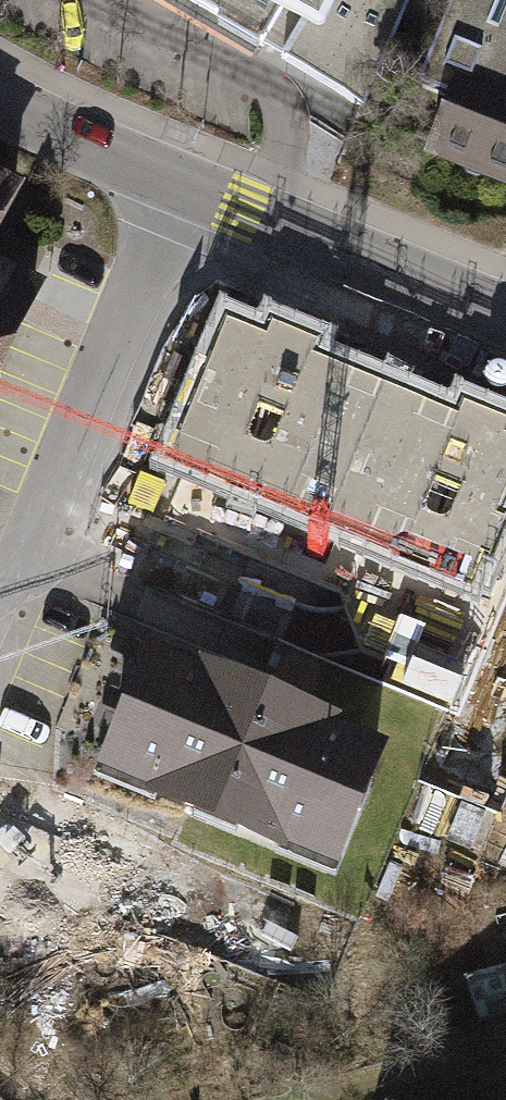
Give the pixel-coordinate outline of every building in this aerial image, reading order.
[(292,74),(329,0),(152,0),(292,74)] [(419,85),(451,97),(430,152),(505,180),(505,0),(453,0),(419,85)] [(0,181),(0,215),(15,190),(0,181)] [(32,289),(0,274),(0,353),(32,289)] [(268,426),(296,437),(330,360),(216,312),(177,415),(257,448),(268,426)] [(435,404),(330,360),(296,437),(379,470),(344,556),(391,574),(383,595),(422,608),(478,469),(444,454),(450,437),(427,427),(435,404)] [(503,439),(477,500),(505,511),(505,440),(503,439)] [(495,680),(505,685),(505,655),(495,680)] [(204,680),(152,659),(140,690),(129,685),(117,715),(127,719),(114,751),(163,772),(155,791),(277,842),(285,822),(336,843),(375,752),(324,731),(326,725),(206,675),(204,680)] [(29,930),(63,837),(0,811),(0,918),(29,930)] [(467,980),(476,1013),(505,1004),(505,969),(467,980)]
